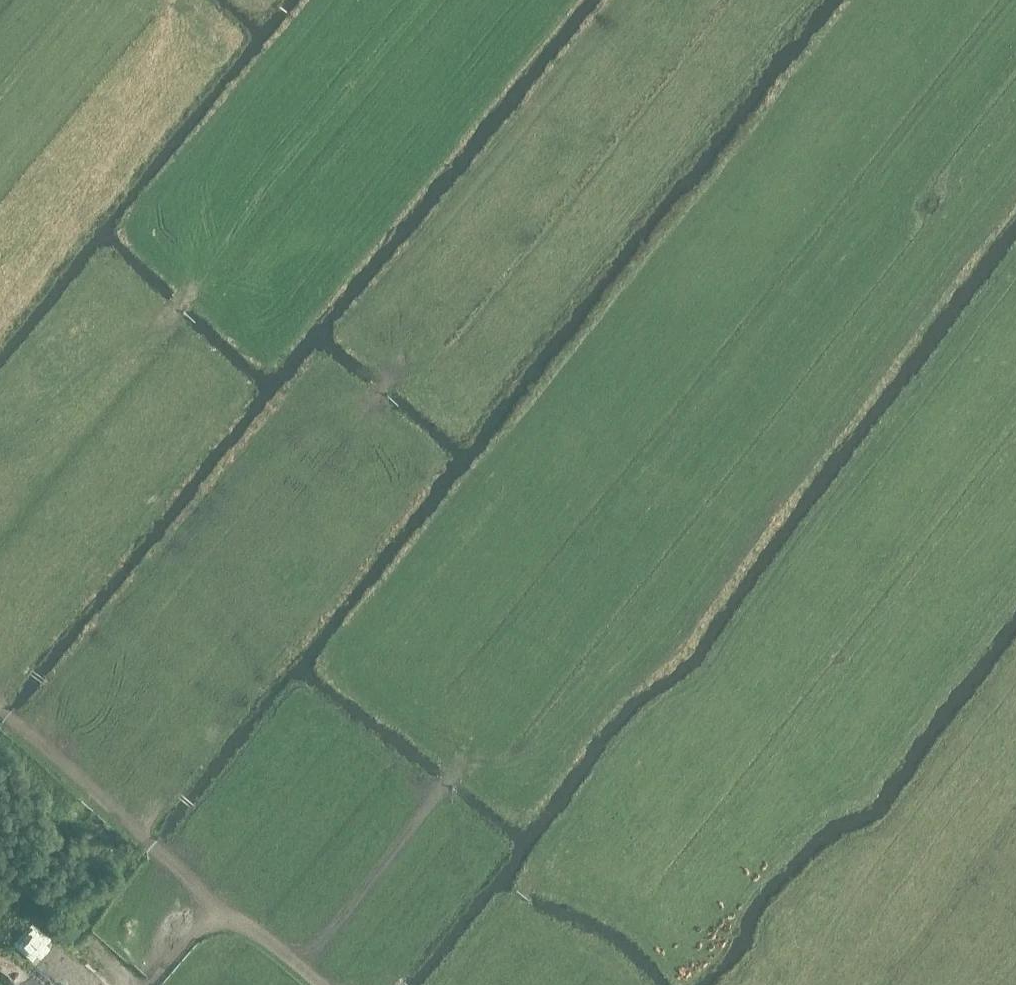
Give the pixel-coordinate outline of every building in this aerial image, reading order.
[(31,920),(10,939),(31,962),(52,943),(31,920)]
